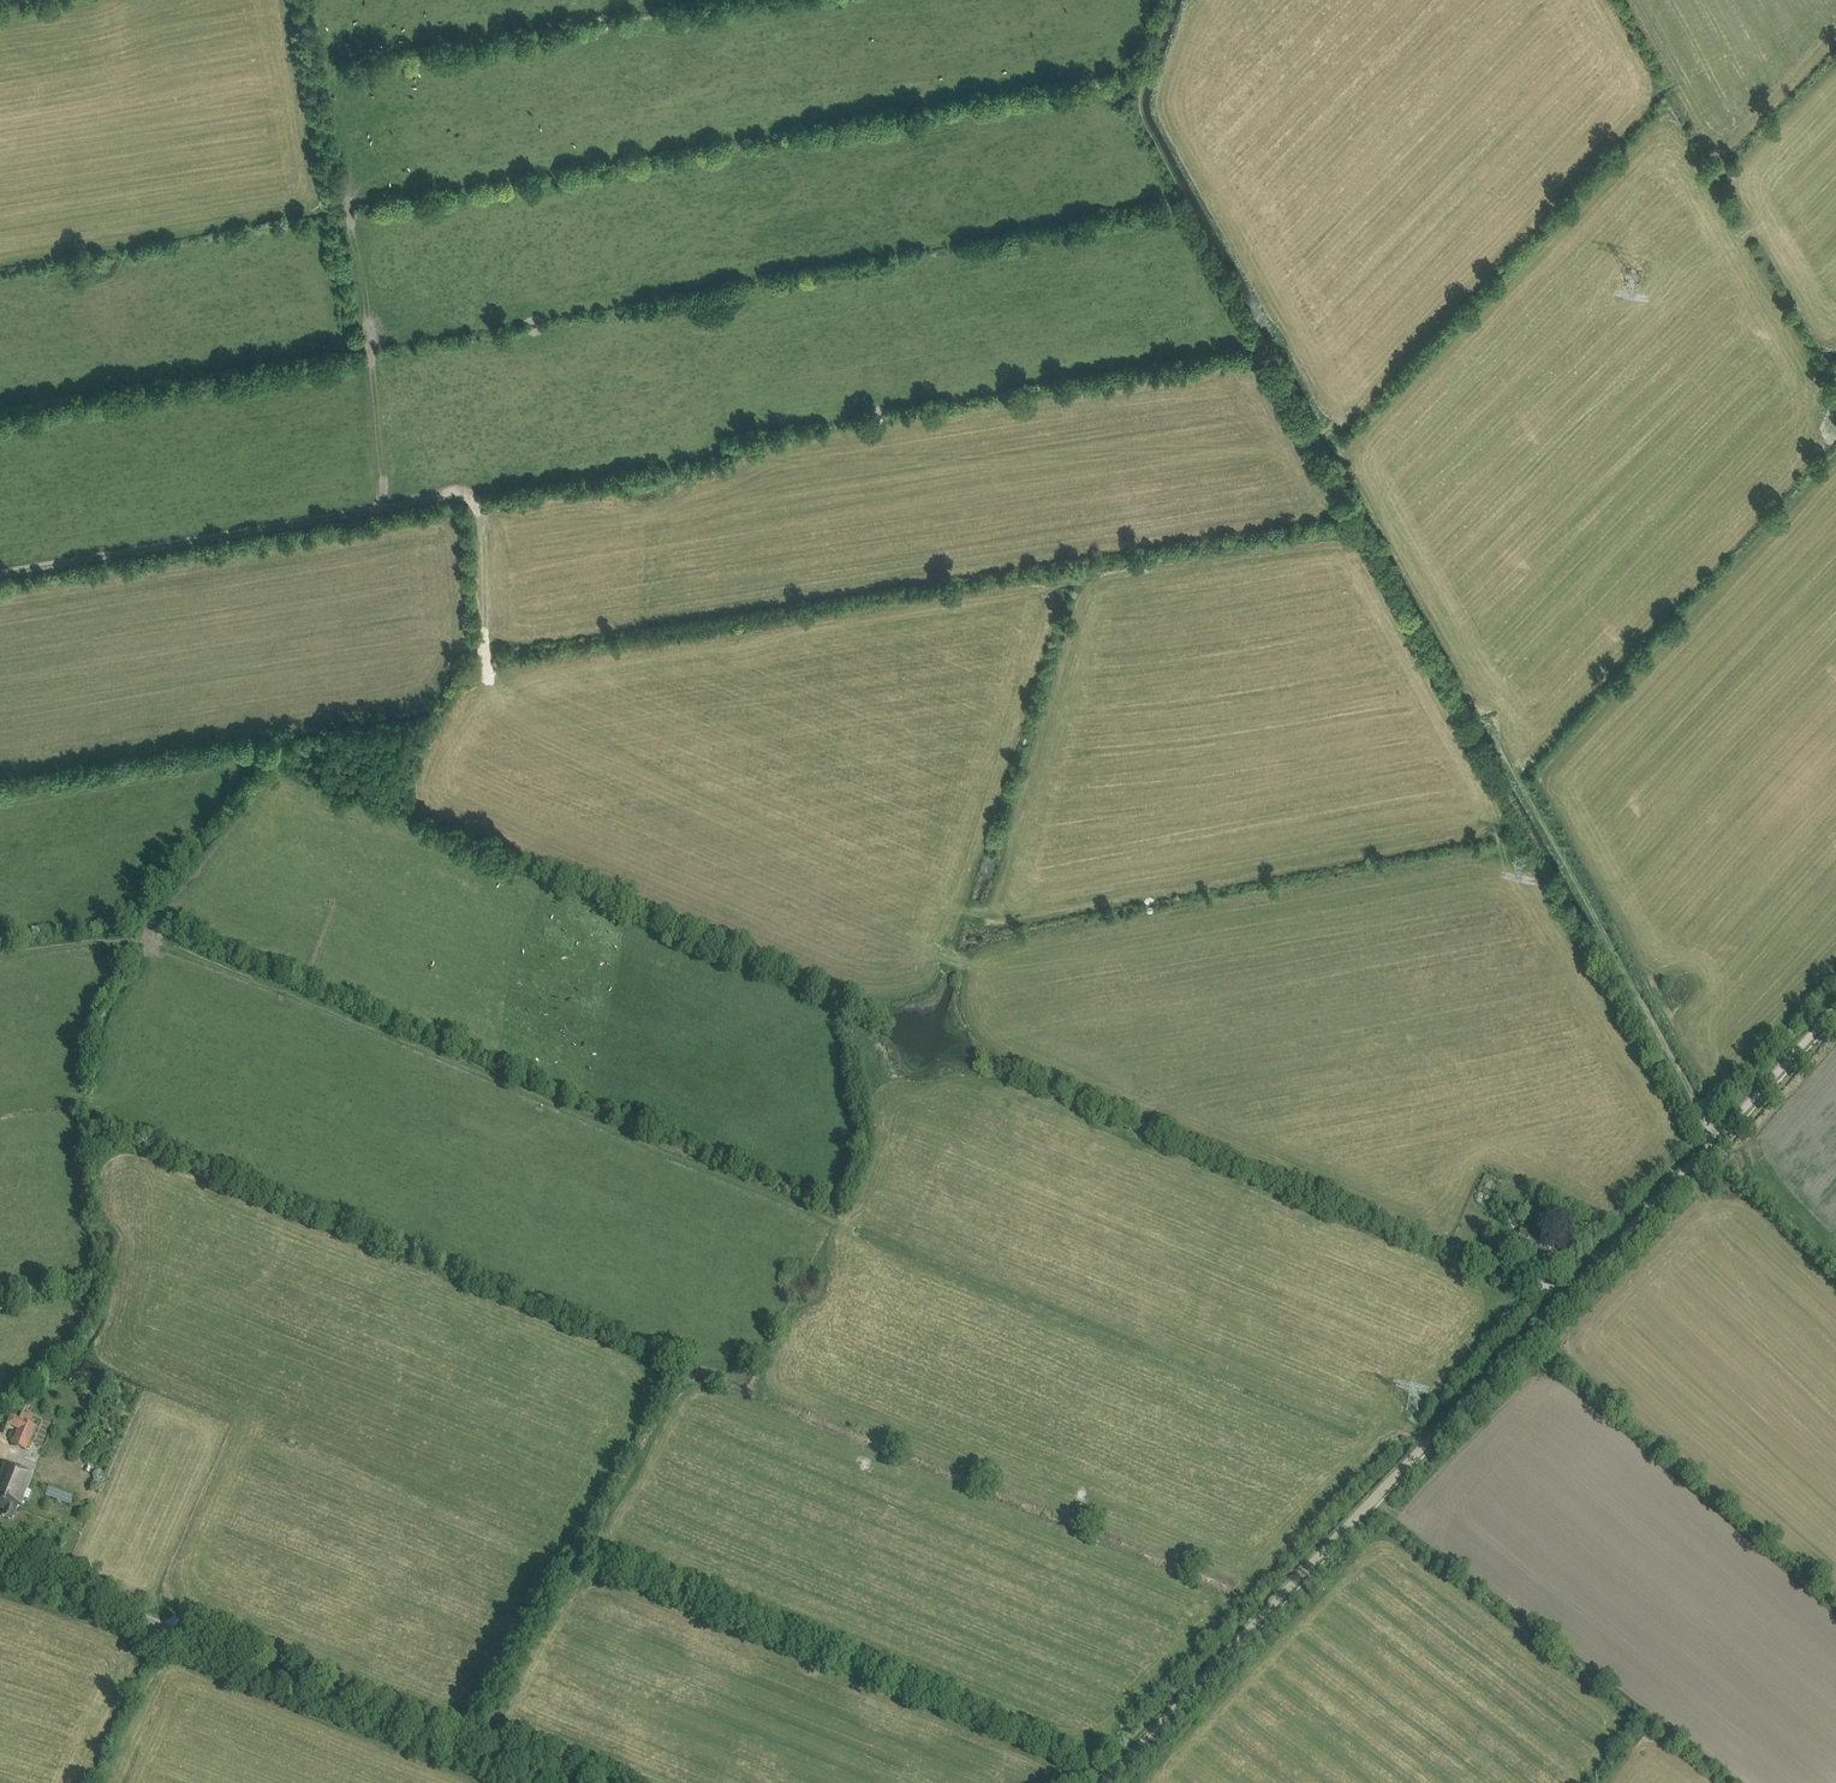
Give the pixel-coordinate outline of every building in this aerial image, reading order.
[(1541,1258),(1542,1254),(1547,1257),(1552,1247),(1544,1243),(1546,1240),(1521,1229),(1514,1246),(1541,1258)] [(1588,1238),(1570,1230),(1566,1237),(1584,1245),(1588,1238)] [(1514,1277),(1529,1284),(1532,1276),(1517,1269),(1514,1277)] [(17,1429),(11,1444),(26,1449),(35,1425),(10,1415),(6,1425),(17,1429)] [(17,1507),(20,1508),(33,1474),(4,1463),(0,1472),(0,1509),(3,1510),(1,1515),(12,1520),(17,1507)] [(72,1505),(75,1497),(48,1487),(45,1495),(72,1505)]
